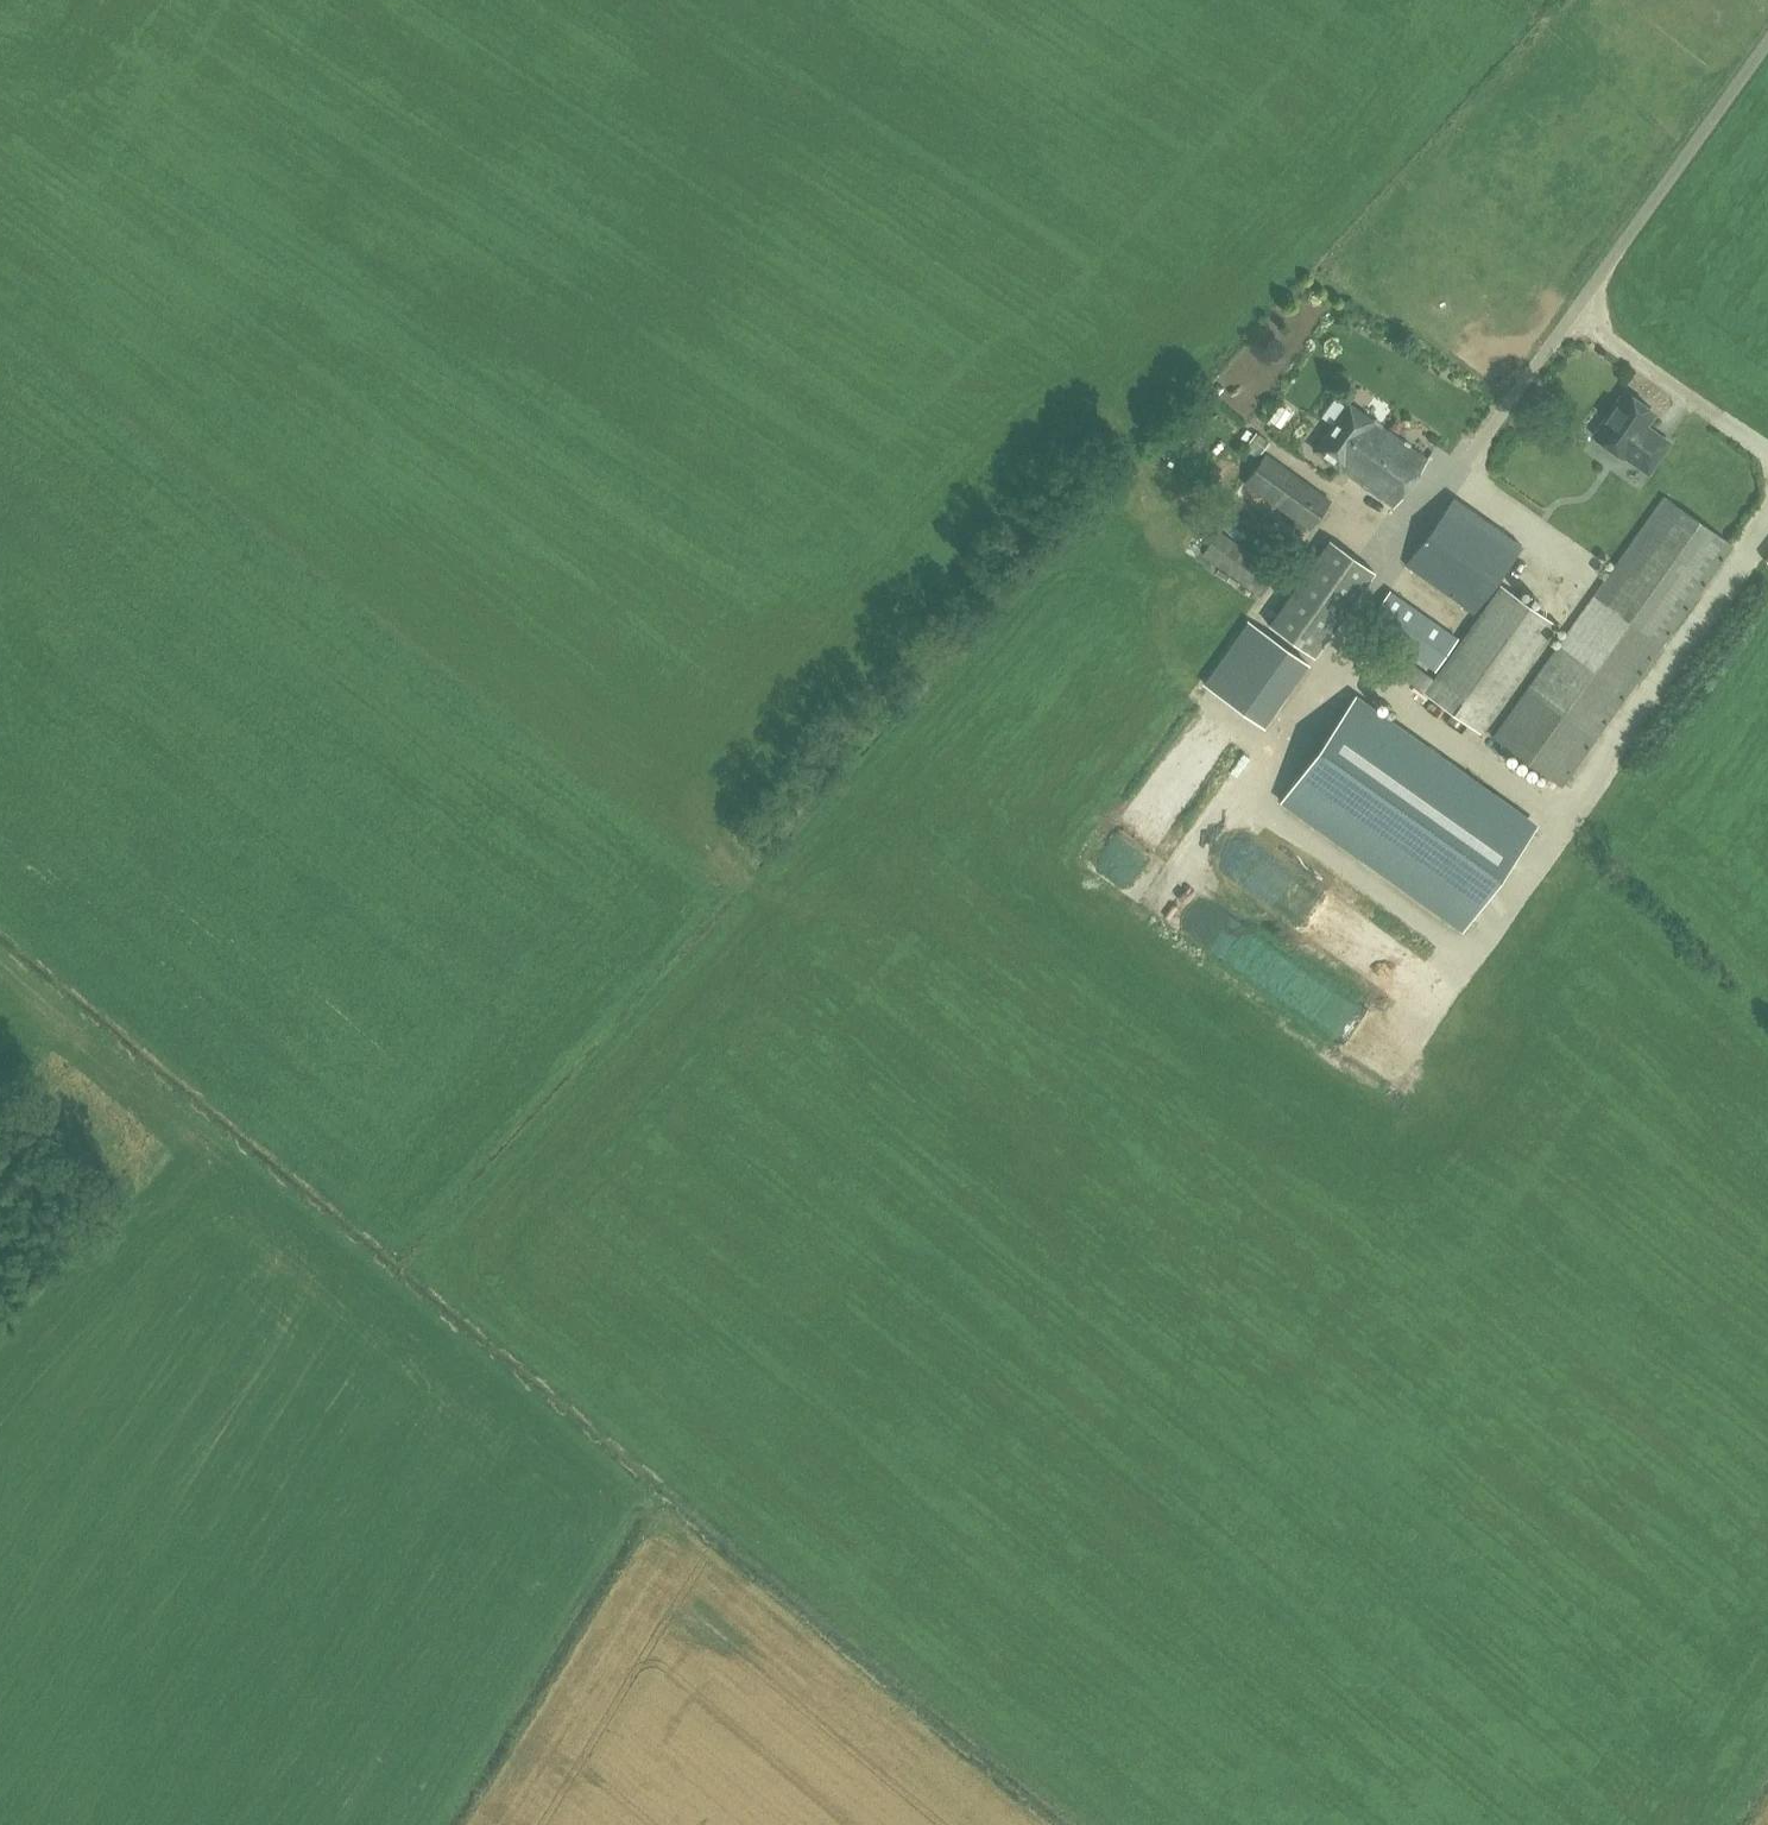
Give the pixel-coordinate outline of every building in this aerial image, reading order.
[(1538,386),(1530,397),(1541,405),(1549,394),(1538,386)] [(1625,392),(1595,435),(1624,455),(1626,453),(1649,469),(1668,442),(1645,426),(1655,412),(1648,407),(1647,403),(1637,396),(1633,397),(1625,392)] [(1355,478),(1389,430),(1350,402),(1315,449),(1355,478)] [(1429,458),(1389,430),(1355,478),(1394,506),(1429,458)] [(1262,452),(1272,440),(1258,431),(1248,443),(1262,452)] [(1312,530),(1333,499),(1267,452),(1244,483),(1312,530)] [(1562,785),(1733,545),(1665,496),(1494,736),(1562,785)] [(1475,612),(1523,545),(1454,497),(1407,564),(1475,612)] [(1277,574),(1219,533),(1202,556),(1261,597),(1277,574)] [(1314,658),(1375,571),(1331,541),(1270,627),(1314,658)] [(1553,627),(1519,602),(1498,588),(1423,694),(1478,733),(1553,627)] [(1533,825),(1355,699),(1287,796),(1465,922),(1533,825)]
